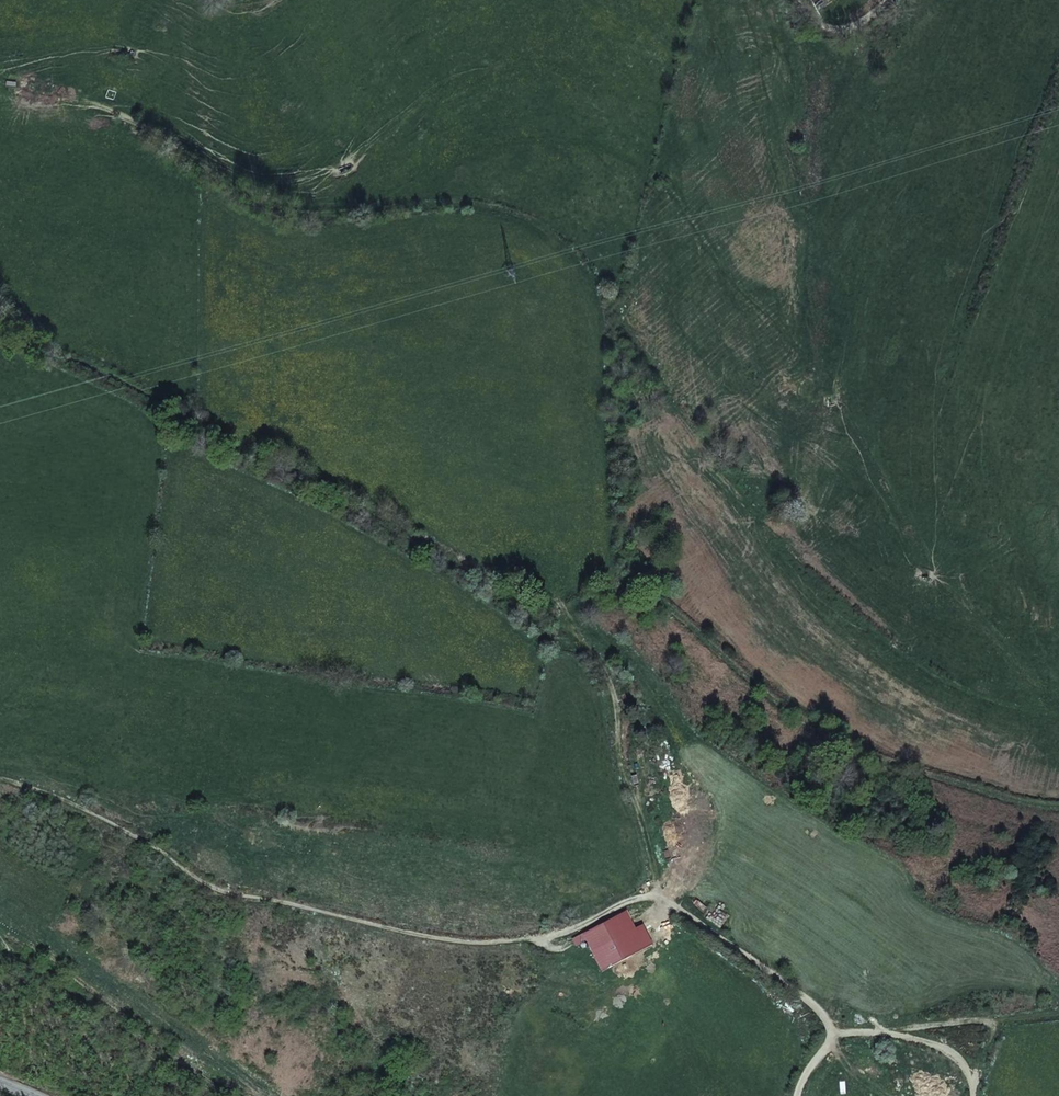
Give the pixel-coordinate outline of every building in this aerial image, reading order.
[(660,950),(642,912),(590,940),(611,979),(660,950)]
